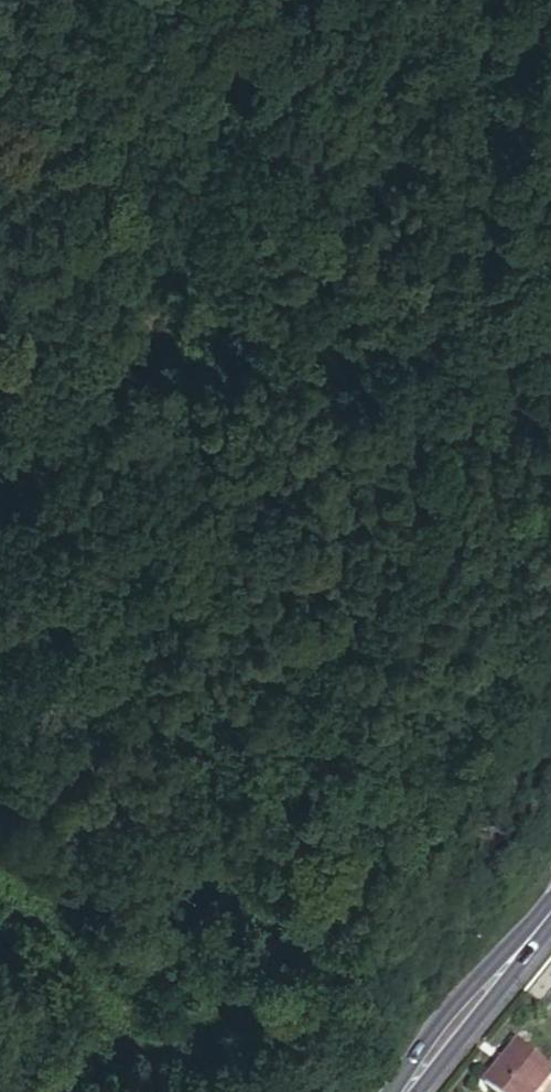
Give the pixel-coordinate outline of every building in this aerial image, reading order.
[(482,1091),(539,1091),(505,1063),(482,1091)]
